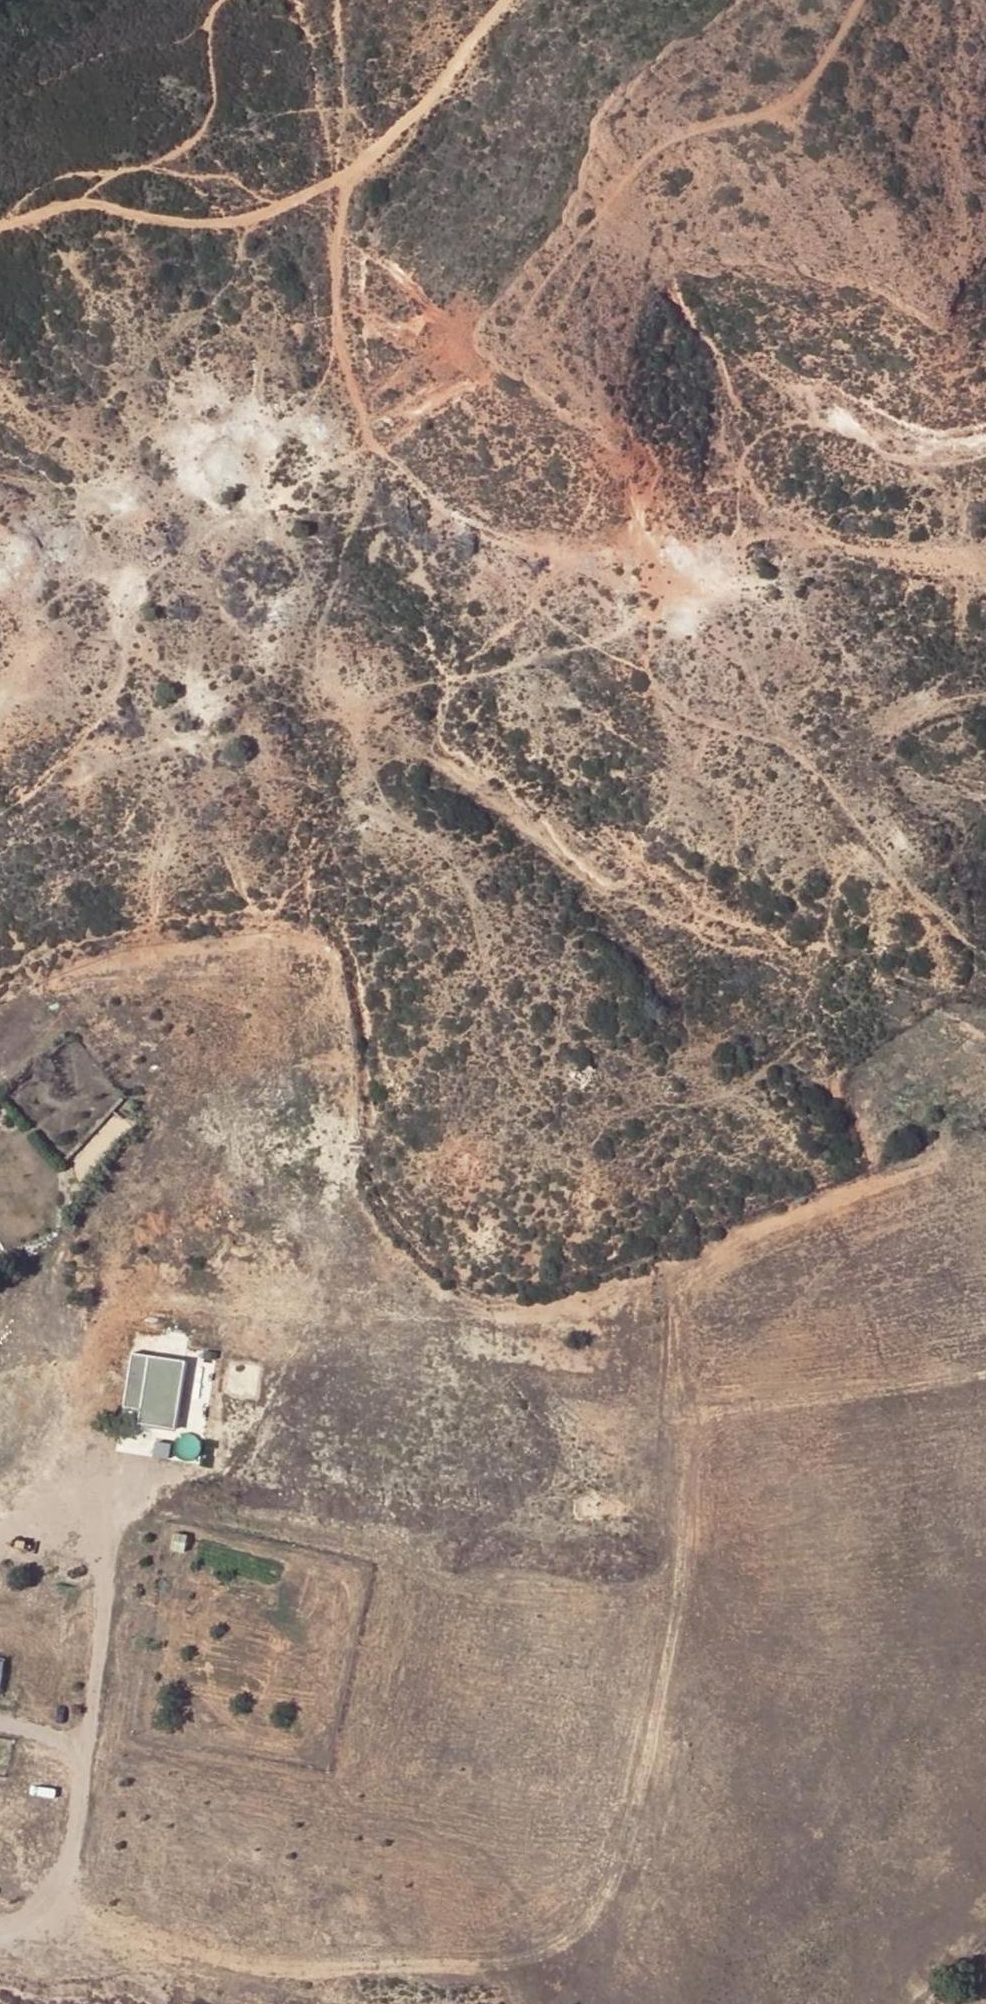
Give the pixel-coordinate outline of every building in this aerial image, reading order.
[(141,1407),(141,1425),(181,1426),(184,1355),(130,1353),(128,1407),(141,1407)] [(5,1681),(8,1657),(0,1656),(0,1680),(5,1681)]
